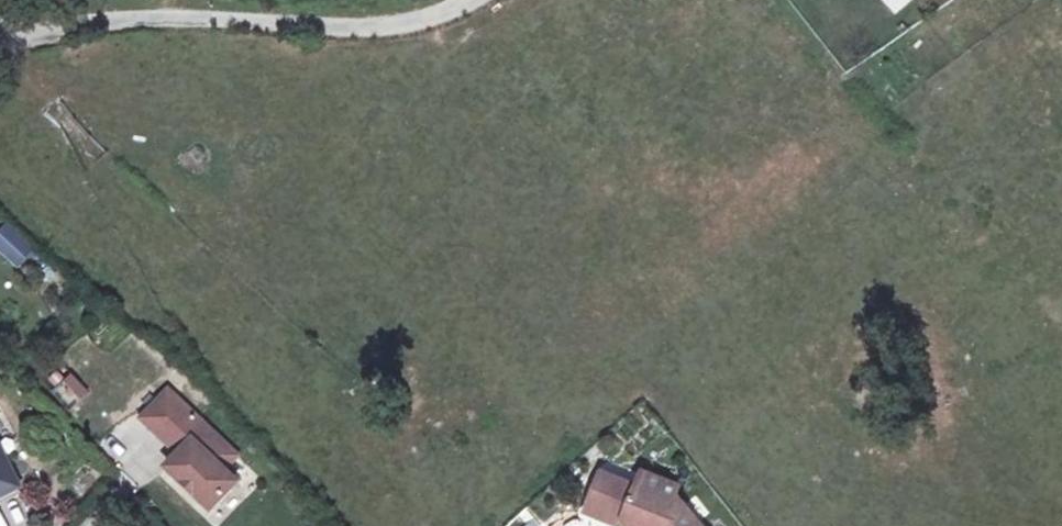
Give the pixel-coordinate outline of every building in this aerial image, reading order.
[(9,228),(0,236),(0,250),(18,269),(34,254),(9,228)] [(216,510),(242,482),(229,470),(242,456),(211,427),(174,392),(148,419),(176,446),(185,455),(172,468),(216,510)] [(14,489),(0,462),(0,495),(14,489)] [(628,522),(631,525),(701,525),(676,496),(680,489),(646,475),(641,489),(605,474),(592,507),(628,522)] [(592,507),(590,513),(622,525),(631,525),(628,522),(592,507)]
